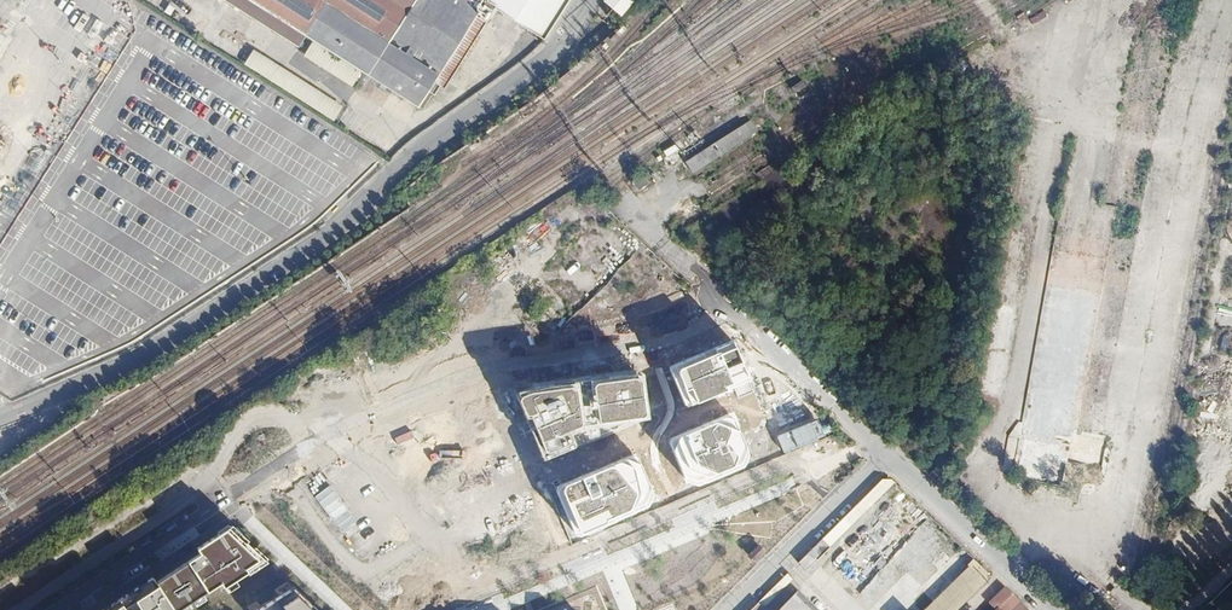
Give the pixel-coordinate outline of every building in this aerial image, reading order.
[(296,50),(304,38),(418,111),(434,87),(443,93),(503,0),(218,0),(296,50)] [(625,18),(641,0),(605,0),(625,18)] [(246,68),(295,93),(303,77),(253,53),(246,68)] [(752,121),(725,138),(732,149),(759,132),(752,121)] [(673,366),(690,404),(749,382),(733,341),(673,366)] [(543,457),(649,419),(641,379),(592,385),(593,402),(583,402),(575,385),(519,395),(543,457)] [(749,464),(728,416),(674,438),(693,487),(749,464)] [(647,506),(634,456),(561,488),(573,532),(647,506)] [(882,478),(799,560),(806,568),(895,482),(892,478),(882,478)] [(1056,508),(1059,492),(1039,489),(1037,505),(1056,508)] [(233,530),(229,526),(195,548),(199,552),(233,530)] [(100,609),(177,609),(220,582),(224,587),(265,560),(233,530),(122,603),(119,598),(110,603),(100,609)] [(764,553),(758,546),(748,555),(755,562),(764,553)] [(833,574),(838,561),(829,557),(824,570),(833,574)] [(987,579),(987,570),(976,559),(924,609),(956,609),(987,579)] [(788,571),(749,609),(763,609),(767,607),(765,605),(794,577),(788,571)] [(152,576),(119,598),(122,603),(155,581),(152,576)] [(293,587),(257,609),(318,609),(293,587)] [(989,603),(993,608),(996,605),(999,608),(997,609),(1010,609),(1019,600),(1005,587),(989,603)] [(1133,602),(1119,587),(1114,591),(1132,609),(1134,609),(1141,604),(1136,599),(1133,602)] [(798,589),(777,609),(818,609),(798,589)]
